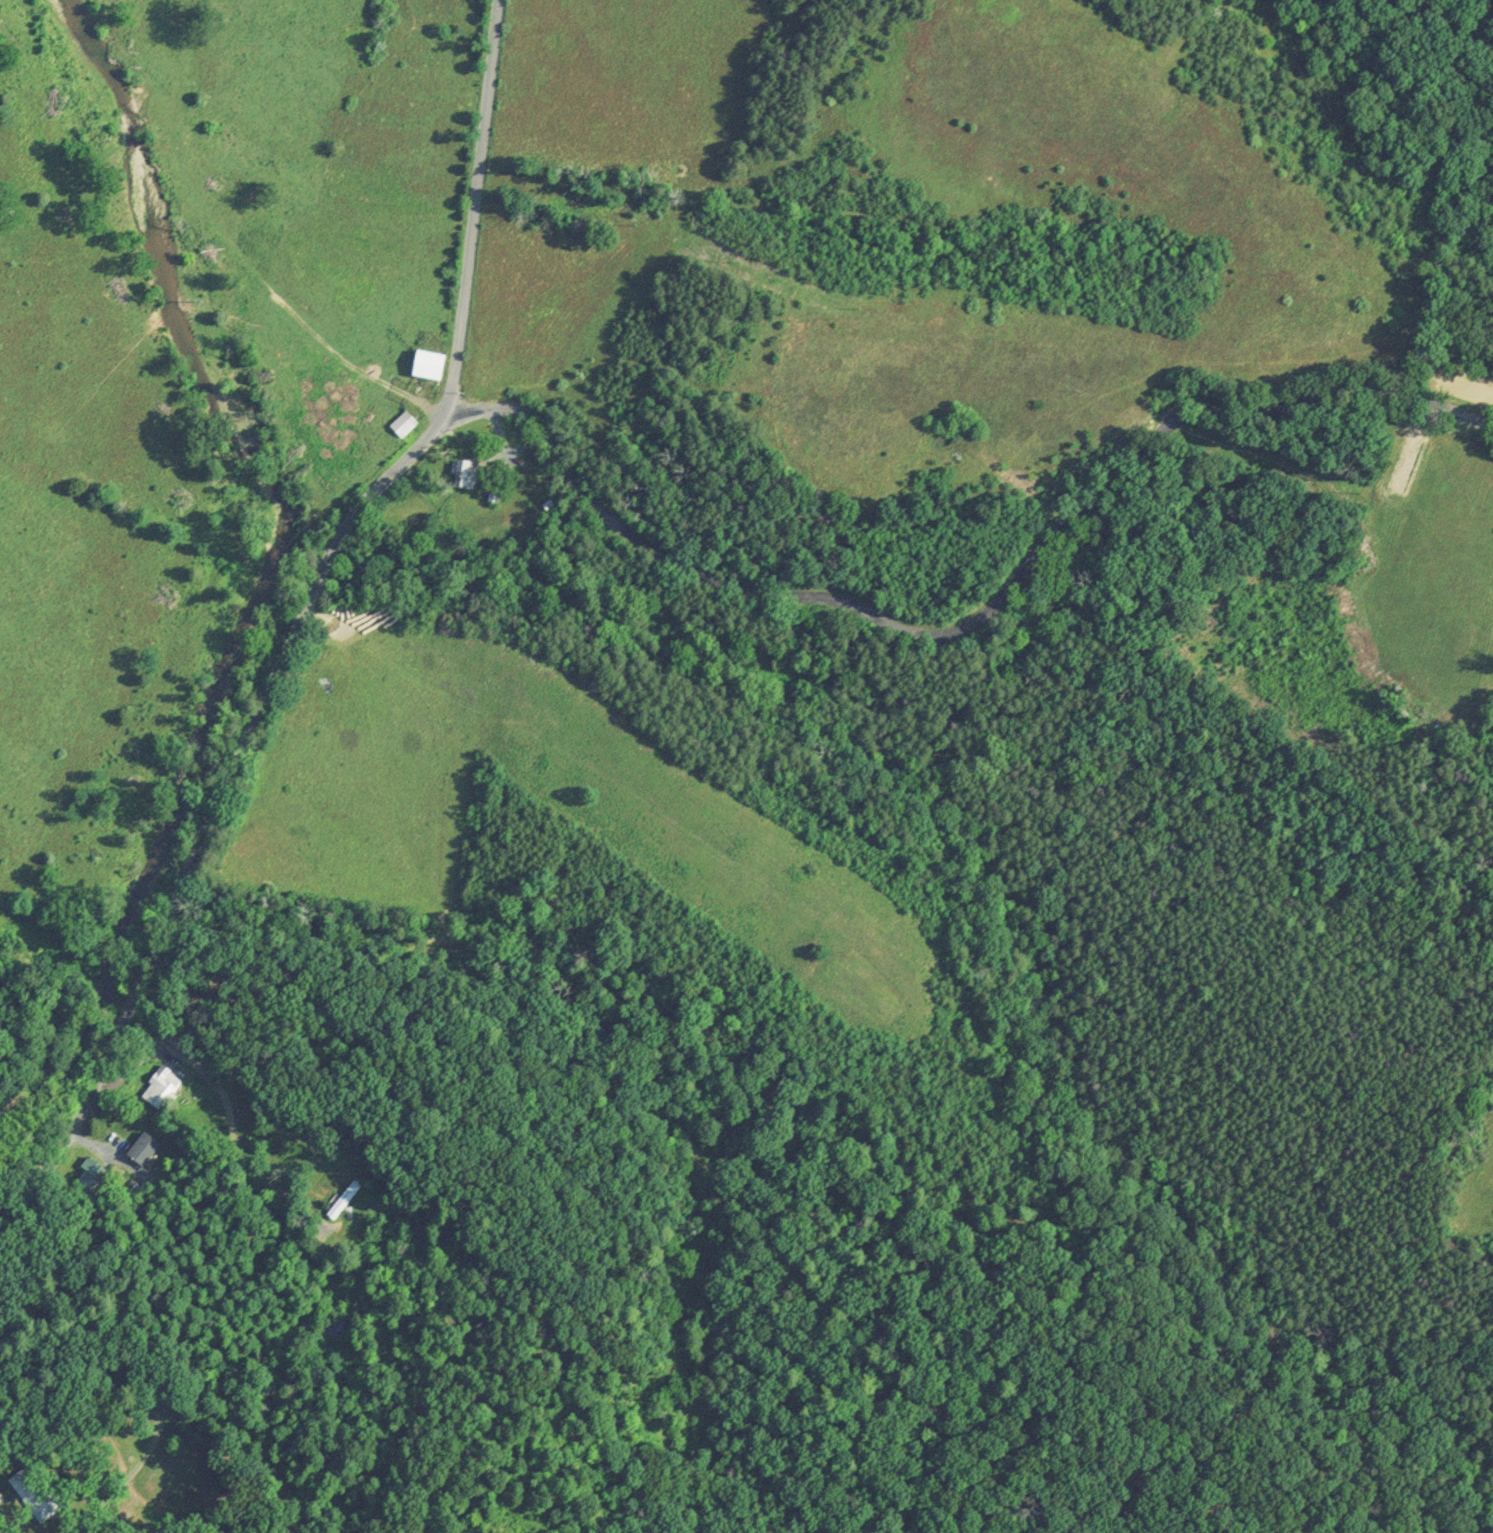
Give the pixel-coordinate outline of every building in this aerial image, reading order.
[(440,381),(444,355),(415,350),(411,377),(440,381)] [(389,426),(402,439),(417,423),(404,411),(389,426)] [(477,462),(456,459),(453,487),(474,489),(477,462)] [(156,1109),(182,1083),(165,1066),(139,1092),(156,1109)] [(161,1146),(145,1132),(125,1153),(141,1168),(161,1146)] [(79,1177),(84,1190),(107,1181),(97,1156),(80,1162),(85,1175),(79,1177)] [(334,1203),(335,1204),(327,1214),(333,1220),(361,1186),(354,1179),(334,1203)]
